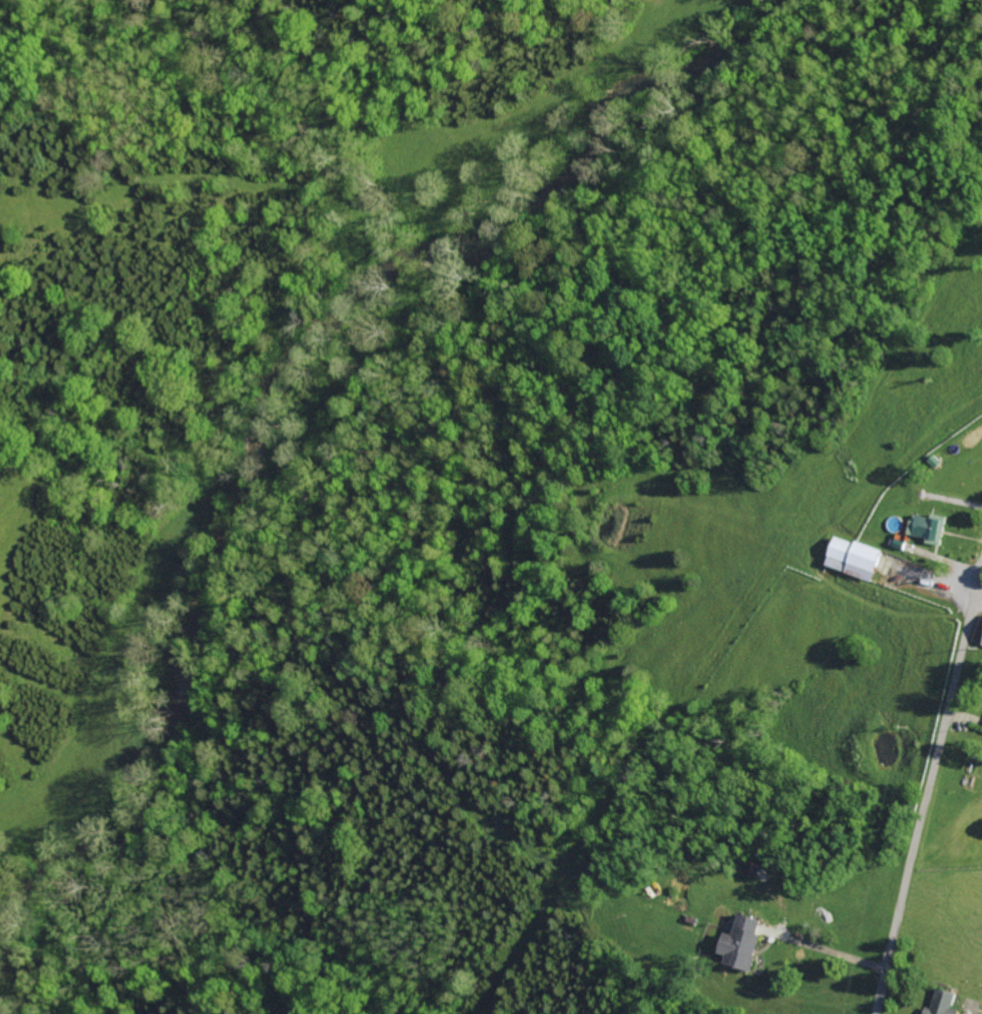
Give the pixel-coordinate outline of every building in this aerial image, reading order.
[(947,521),(920,516),(916,536),(942,542),(947,521)] [(827,566),(873,583),(885,551),(857,541),(856,544),(837,537),(827,566)] [(726,965),(752,972),(763,937),(759,936),(764,921),(742,914),(736,936),(728,933),(722,954),(729,956),(726,965)] [(963,1010),(957,1008),(961,993),(941,987),(935,1008),(930,1006),(927,1013),(962,1013),(963,1010)]
